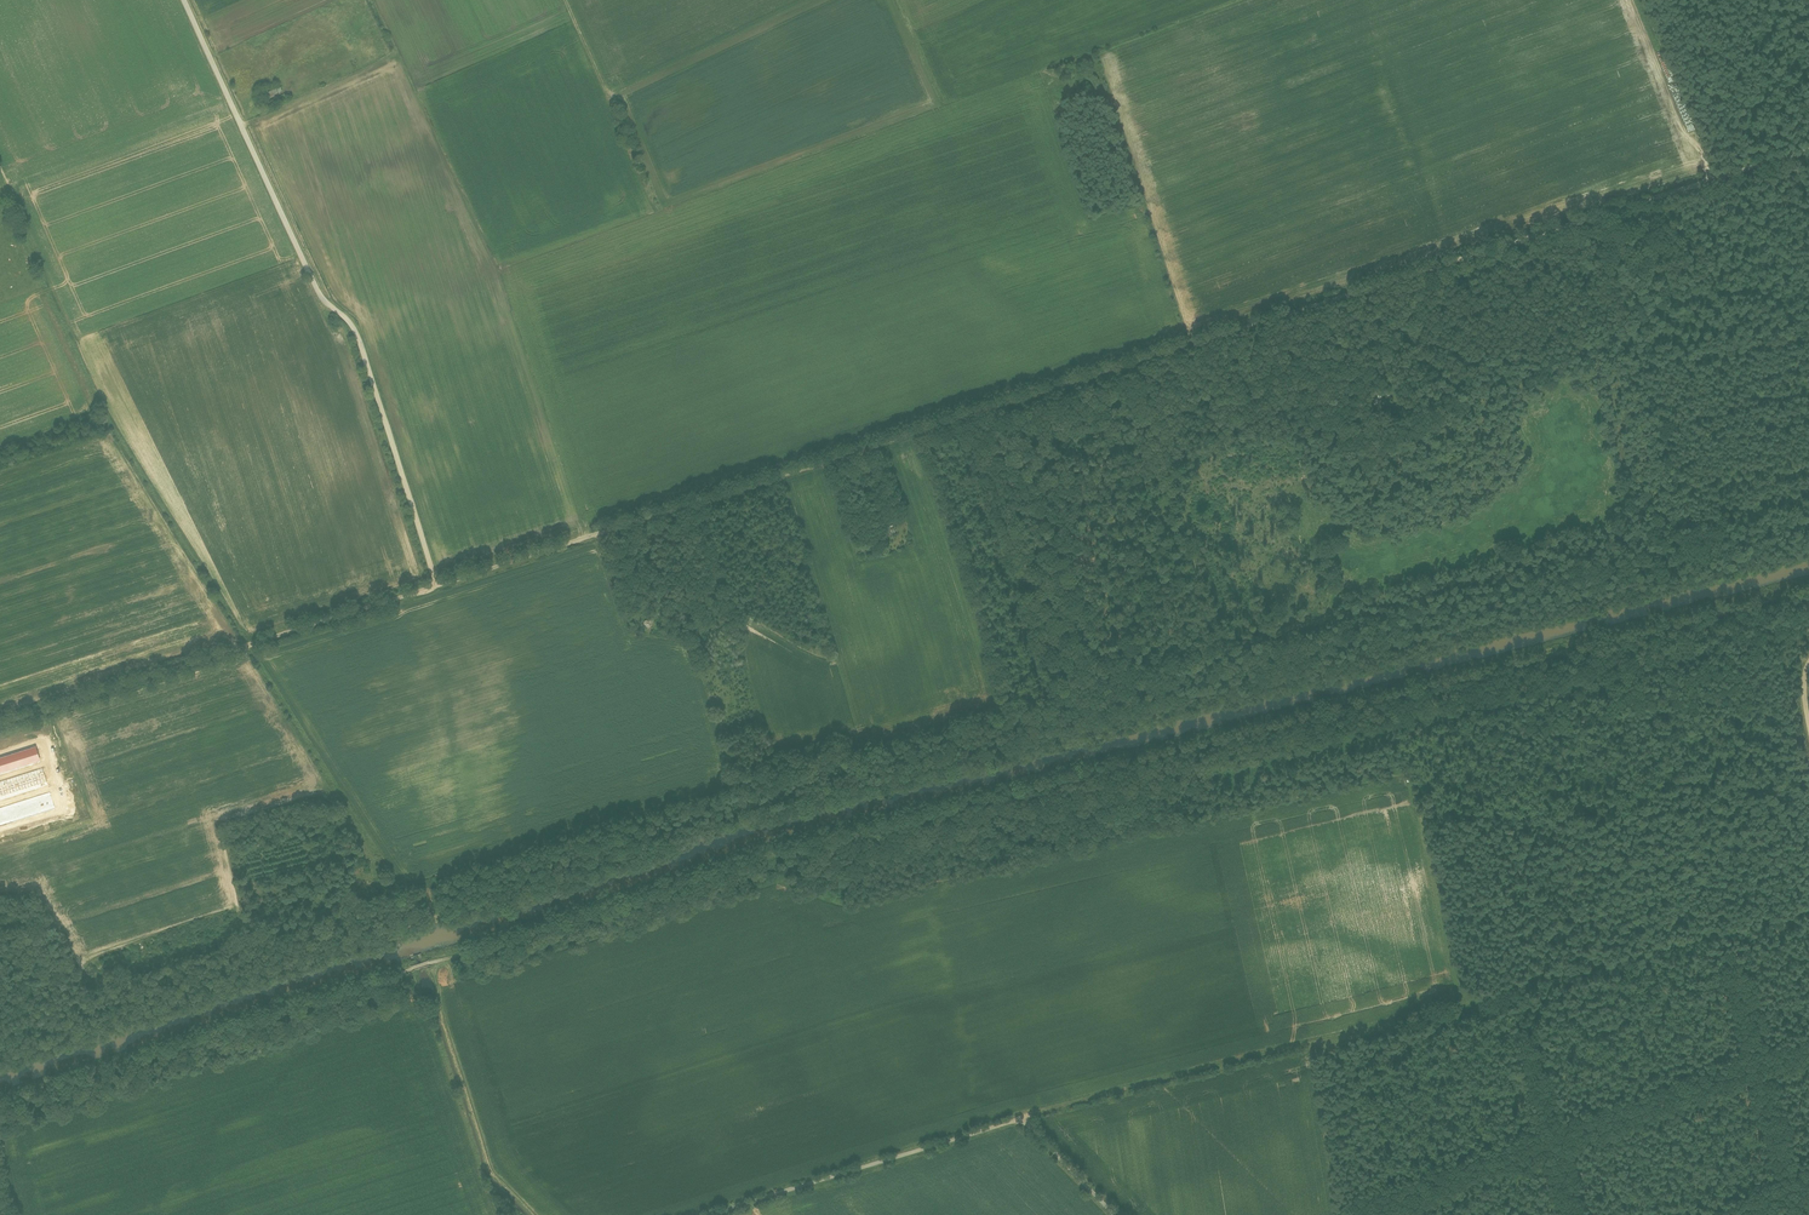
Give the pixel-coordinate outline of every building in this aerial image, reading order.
[(1313,79),(1318,77),(1316,69),(1310,71),(1313,79)] [(1286,80),(1289,88),(1295,86),(1292,78),(1286,80)] [(264,98),(282,91),(280,86),(263,93),(264,98)] [(1306,142),(1317,139),(1316,132),(1304,134),(1306,142)] [(894,524),(885,527),(888,536),(897,534),(894,524)] [(0,757),(0,772),(41,759),(36,746),(0,757)] [(48,783),(44,769),(0,783),(0,798),(48,783)] [(56,807),(51,793),(0,809),(0,824),(56,807)]
